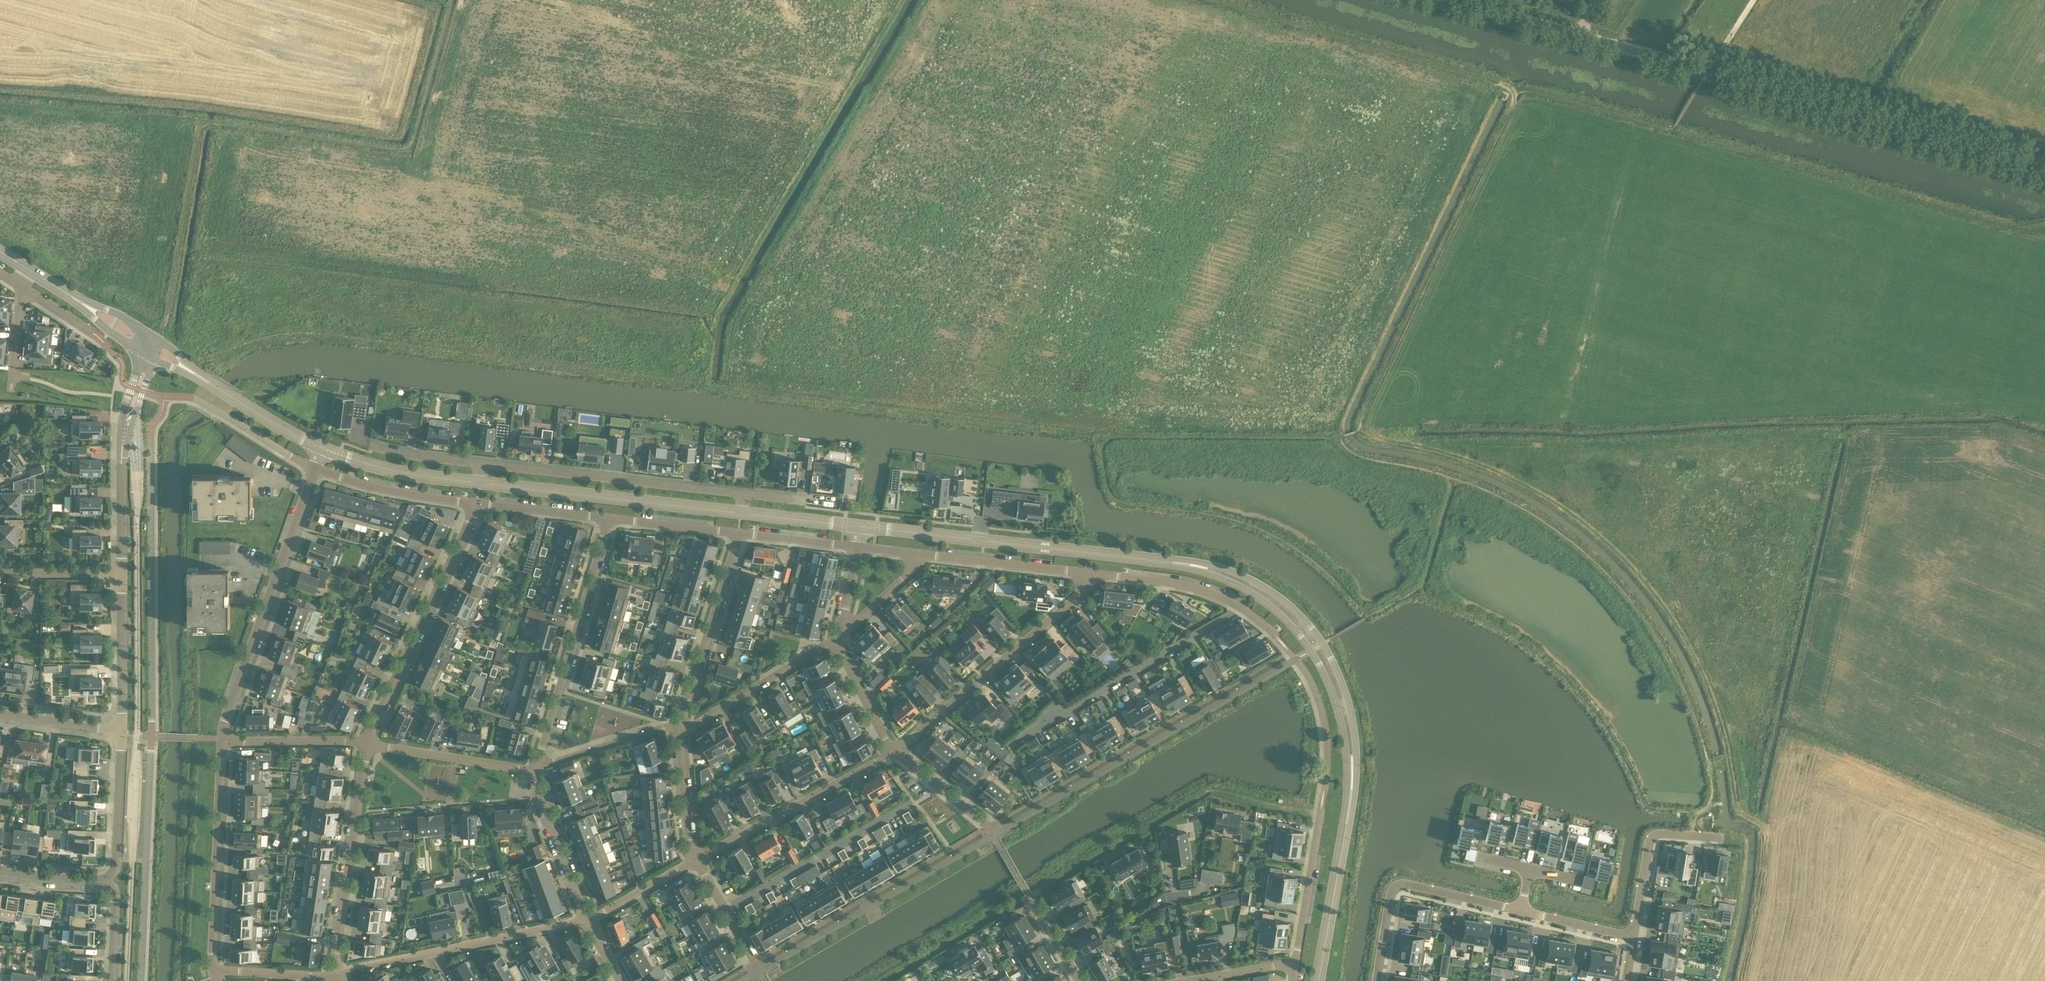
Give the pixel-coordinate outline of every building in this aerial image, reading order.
[(10,299),(3,298),(1,297),(1,298),(0,298),(0,309),(8,310),(10,299)] [(7,324),(8,310),(0,309),(0,323),(7,324)] [(47,344),(48,333),(52,333),(53,327),(41,326),(40,331),(35,331),(35,330),(33,330),(33,331),(26,330),(25,341),(47,344)] [(65,336),(62,357),(63,357),(63,356),(66,358),(77,365),(78,363),(88,370),(94,361),(90,358),(90,357),(89,357),(91,352),(87,349),(82,346),(76,342),(75,345),(65,338),(65,336)] [(47,344),(25,341),(23,354),(37,356),(36,362),(48,363),(49,357),(45,357),(47,344)] [(335,396),(331,425),(350,428),(352,416),(365,418),(367,403),(354,401),(354,398),(335,396)] [(403,418),(387,416),(385,436),(387,436),(387,437),(392,438),(392,437),(408,439),(409,426),(417,427),(419,412),(404,410),(403,418)] [(96,436),(100,436),(100,434),(101,434),(101,428),(100,428),(100,422),(86,422),(86,415),(72,415),(72,436),(85,436),(85,438),(96,438),(96,436)] [(429,426),(428,441),(449,444),(450,432),(459,433),(460,422),(451,421),(450,429),(429,426)] [(487,424),(480,423),(479,433),(480,433),(479,447),(492,449),(494,434),(496,434),(496,435),(508,437),(509,424),(497,423),(497,428),(495,428),(495,427),(487,426),(487,424)] [(622,437),(623,429),(611,428),(609,439),(588,436),(587,443),(579,443),(577,458),(603,461),(604,449),(611,450),(611,451),(621,452),(623,437),(622,437)] [(551,443),(552,430),(543,429),(542,437),(532,436),(532,432),(523,431),(522,435),(520,435),(519,450),(527,451),(527,452),(535,453),(535,451),(541,452),(542,442),(551,443)] [(630,436),(628,454),(634,455),(636,437),(630,436)] [(21,463),(24,461),(19,453),(16,455),(9,445),(0,452),(0,462),(9,476),(24,466),(21,463)] [(674,472),(676,459),(680,459),(680,460),(694,462),(695,447),(682,446),(681,453),(676,453),(676,452),(650,448),(647,469),(659,470),(659,471),(665,471),(674,472)] [(744,475),(745,459),(749,459),(749,457),(749,451),(741,450),(742,450),(740,449),(739,454),(727,452),(727,455),(713,453),(712,464),(726,465),(725,473),(744,475)] [(100,472),(101,472),(101,466),(100,466),(100,460),(86,460),(86,453),(66,453),(66,461),(72,461),(72,474),(85,474),(86,476),(96,476),(96,474),(100,474),(100,472)] [(781,458),(778,483),(796,485),(798,467),(811,468),(813,455),(805,455),(804,461),(799,460),(781,458)] [(822,462),(816,461),(814,472),(821,473),(822,462)] [(31,476),(44,472),(44,464),(28,469),(31,476)] [(834,490),(852,492),(855,467),(845,465),(845,464),(842,464),(842,465),(832,464),(831,473),(836,473),(834,490)] [(19,513),(19,493),(24,488),(34,488),(34,475),(20,479),(20,488),(13,488),(13,493),(0,493),(0,513),(19,513)] [(963,496),(964,478),(953,477),(953,478),(950,478),(950,477),(933,475),(932,486),(928,485),(927,494),(931,494),(930,505),(947,507),(949,490),(952,490),(951,495),(963,496)] [(251,476),(219,476),(199,476),(199,487),(194,487),(194,492),(194,517),(219,517),(219,511),(230,511),(230,517),(241,517),(241,511),(251,511),(251,506),(251,497),(251,476)] [(891,482),(890,490),(898,491),(899,483),(891,482)] [(86,512),(86,514),(96,514),(96,512),(100,512),(100,510),(101,510),(101,504),(100,504),(100,498),(96,498),(96,488),(70,487),(70,512),(86,512)] [(319,513),(332,516),(338,492),(325,489),(319,513)] [(350,495),(338,492),(332,516),(344,519),(350,495)] [(811,492),(810,501),(821,503),(822,494),(811,492)] [(1019,494),(1001,492),(999,504),(1017,506),(1016,518),(1017,518),(1027,519),(1028,518),(1032,518),(1031,519),(1042,520),(1042,521),(1043,521),(1045,503),(1046,497),(1037,496),(1036,496),(1036,502),(1019,500),(1019,494)] [(362,499),(350,495),(344,519),(356,522),(362,499)] [(831,503),(839,505),(841,496),(833,495),(831,503)] [(375,502),(362,499),(356,522),(368,526),(375,502)] [(387,505),(375,502),(368,526),(380,529),(387,505)] [(387,505),(380,529),(392,532),(393,527),(394,527),(396,522),(399,510),(399,509),(387,505)] [(422,526),(444,536),(448,526),(433,519),(436,513),(421,507),(418,513),(427,517),(422,526)] [(405,512),(399,510),(396,522),(400,523),(405,512)] [(22,519),(4,519),(4,526),(0,526),(0,543),(4,543),(4,546),(16,546),(16,541),(14,539),(13,539),(13,533),(14,533),(16,531),(16,527),(22,527),(22,519)] [(484,533),(507,543),(512,533),(496,526),(497,523),(491,520),(490,523),(489,522),(484,533)] [(561,533),(584,540),(587,530),(564,523),(561,533)] [(413,534),(410,540),(421,545),(423,539),(439,547),(444,536),(422,526),(418,536),(413,534)] [(72,529),(72,550),(86,550),(86,552),(96,552),(96,550),(100,550),(100,548),(102,548),(102,542),(100,542),(100,536),(87,536),(87,529),(72,529)] [(534,540),(540,542),(541,538),(543,530),(537,529),(534,540)] [(488,555),(499,560),(507,543),(484,533),(479,543),(491,549),(488,555)] [(564,535),(561,545),(581,551),(584,540),(561,533),(560,534),(564,535)] [(647,537),(643,537),(639,563),(658,565),(659,554),(653,553),(655,538),(655,535),(647,534),(647,537)] [(621,561),(639,563),(643,537),(630,535),(628,550),(622,549),(621,561)] [(690,549),(713,556),(717,545),(693,538),(690,549)] [(330,562),(334,550),(335,550),(337,544),(326,540),(324,545),(312,541),(307,554),(326,561),(330,562)] [(406,556),(405,557),(429,568),(434,558),(418,550),(421,545),(410,540),(407,546),(411,548),(407,557),(406,556)] [(556,554),(556,555),(578,561),(581,551),(561,545),(563,546),(560,556),(556,554)] [(752,561),(774,563),(776,548),(754,546),(752,561)] [(690,549),(686,560),(710,567),(713,556),(690,549)] [(817,563),(835,568),(837,557),(820,553),(817,563)] [(468,565),(491,576),(499,560),(488,555),(485,560),(473,555),(468,565)] [(556,555),(553,565),(575,571),(578,561),(556,555)] [(395,571),(406,576),(409,571),(424,578),(424,577),(426,578),(428,573),(427,572),(429,568),(405,557),(401,566),(398,565),(395,571)] [(686,560),(683,571),(707,578),(710,567),(686,560)] [(813,562),(810,572),(815,573),(832,578),(835,568),(817,563),(813,562)] [(484,592),(491,576),(468,565),(463,576),(475,582),(473,587),(484,592)] [(525,565),(523,571),(530,574),(532,568),(525,565)] [(553,565),(550,575),(572,582),(575,571),(553,565)] [(787,581),(789,575),(791,568),(784,566),(781,580),(787,581)] [(194,580),(188,580),(188,628),(213,628),(218,628),(218,623),(229,623),(229,603),(229,569),(210,569),(198,569),(194,569),(194,580)] [(395,579),(391,588),(414,599),(419,589),(403,582),(406,576),(395,571),(392,577),(395,579)] [(683,571),(679,582),(703,589),(707,578),(683,571)] [(326,587),(326,577),(319,575),(318,578),(301,572),(296,585),(315,592),(317,586),(326,587)] [(743,584),(767,591),(770,579),(747,572),(743,584)] [(815,573),(812,583),(830,588),(832,578),(815,573)] [(550,575),(547,586),(569,592),(572,582),(550,575)] [(951,594),(959,594),(961,578),(959,577),(959,576),(950,575),(950,576),(934,575),(932,591),(934,592),(934,594),(951,595),(951,594)] [(984,589),(993,579),(988,575),(979,585),(984,589)] [(607,593),(629,599),(627,598),(630,588),(610,582),(607,593)] [(676,592),(676,593),(700,600),(703,589),(679,582),(685,584),(682,594),(676,592)] [(1053,594),(1052,593),(1049,590),(1048,589),(1046,589),(1047,584),(1041,584),(1041,583),(1039,583),(1039,584),(1036,583),(1036,582),(1034,582),(1033,583),(1024,582),(1022,598),(1044,600),(1043,609),(1047,610),(1047,611),(1064,596),(1063,597),(1053,596),(1053,594)] [(100,608),(100,606),(102,606),(102,600),(100,600),(100,594),(87,594),(87,583),(70,584),(70,601),(79,601),(79,608),(86,608),(86,610),(96,610),(96,608),(100,608)] [(812,583),(810,593),(827,597),(830,588),(812,583)] [(743,584),(739,595),(763,603),(763,602),(757,601),(761,590),(767,592),(767,591),(743,584)] [(38,618),(38,606),(31,604),(32,593),(25,592),(25,589),(24,589),(24,587),(16,586),(16,588),(15,588),(12,608),(21,610),(21,615),(28,616),(38,618)] [(549,587),(546,597),(566,603),(569,592),(547,586),(546,586),(549,587)] [(472,607),(476,608),(484,592),(473,587),(470,593),(458,587),(453,598),(472,607)] [(380,595),(377,601),(390,607),(391,608),(394,602),(409,609),(414,599),(391,588),(386,598),(380,595)] [(1143,604),(1133,602),(1134,593),(1104,589),(1102,604),(1123,607),(1123,614),(1136,616),(1143,604)] [(607,593),(604,603),(626,610),(629,599),(607,593)] [(696,611),(700,600),(676,593),(672,604),(696,611)] [(810,593),(808,603),(825,607),(827,597),(810,593)] [(739,595),(736,607),(759,614),(763,603),(739,595)] [(563,613),(566,603),(546,597),(543,607),(563,613)] [(467,617),(472,607),(453,598),(448,608),(460,614),(457,620),(468,625),(471,618),(467,617)] [(1185,625),(1194,610),(1187,606),(1187,605),(1181,602),(1180,603),(1174,599),(1168,608),(1164,606),(1155,600),(1149,609),(1159,615),(1161,611),(1171,617),(1169,620),(1182,628),(1184,625),(1185,625)] [(285,611),(310,620),(314,610),(316,611),(318,604),(307,600),(305,606),(289,600),(285,611)] [(347,600),(344,608),(350,610),(354,603),(347,600)] [(390,607),(377,601),(375,600),(372,606),(382,610),(376,623),(397,633),(403,620),(387,613),(390,607)] [(648,619),(653,621),(659,602),(653,601),(648,619)] [(803,602),(801,612),(823,617),(825,607),(808,603),(803,602)] [(912,611),(908,615),(896,602),(894,605),(892,603),(885,610),(886,611),(886,612),(897,623),(895,625),(900,630),(902,628),(906,633),(921,620),(905,603),(912,611)] [(604,603),(601,614),(624,620),(623,620),(626,610),(604,603)] [(736,607),(732,618),(750,624),(754,613),(759,614),(736,607)] [(553,640),(554,640),(556,633),(555,633),(558,625),(542,620),(544,613),(529,608),(525,621),(537,624),(535,632),(537,633),(534,643),(551,647),(553,640)] [(671,608),(666,625),(677,628),(679,623),(692,626),(695,615),(671,608)] [(981,621),(999,642),(1009,633),(1000,621),(1004,617),(996,608),(981,621)] [(1142,608),(1139,614),(1144,617),(1148,612),(1142,608)] [(297,628),(295,634),(306,638),(308,632),(305,631),(309,620),(310,621),(310,620),(285,611),(281,623),(297,628)] [(805,613),(803,623),(820,627),(823,617),(801,612),(805,613)] [(941,619),(935,612),(926,620),(933,627),(941,619)] [(601,614),(597,624),(621,631),(624,620),(601,614)] [(1102,638),(1109,632),(1101,622),(1093,628),(1083,616),(1070,627),(1075,632),(1072,634),(1079,642),(1081,640),(1090,650),(1102,639),(1102,638)] [(442,618),(437,629),(458,639),(454,637),(459,626),(442,618)] [(732,618),(729,630),(752,637),(747,635),(750,624),(732,618)] [(820,627),(803,623),(798,622),(796,632),(818,637),(820,627)] [(1229,646),(1249,634),(1242,622),(1227,631),(1223,624),(1211,631),(1215,638),(1222,634),(1229,646)] [(864,633),(882,653),(896,640),(888,631),(883,636),(873,625),(871,623),(865,628),(867,630),(864,633)] [(597,624),(594,634),(617,641),(620,631),(621,631),(597,624)] [(954,654),(964,666),(981,652),(974,642),(983,635),(974,624),(961,635),(965,639),(952,650),(954,653),(954,654)] [(677,628),(666,625),(664,631),(668,632),(664,642),(661,641),(660,642),(684,649),(688,638),(675,634),(677,628)] [(372,635),(367,645),(386,654),(392,643),(380,638),(382,632),(371,627),(368,633),(372,635)] [(101,650),(101,648),(102,648),(102,642),(101,642),(101,635),(87,636),(87,628),(72,628),(72,643),(79,643),(79,650),(86,650),(86,652),(96,652),(96,650),(101,650)] [(437,629),(432,639),(453,649),(458,639),(437,629)] [(496,629),(493,636),(499,639),(503,632),(496,629)] [(749,649),(752,637),(729,630),(725,641),(749,649)] [(882,653),(864,633),(855,641),(865,652),(860,657),(868,665),(873,661),(871,658),(879,650),(882,653)] [(277,634),(273,645),(297,654),(301,643),(304,644),(306,638),(295,634),(293,640),(277,634)] [(614,652),(617,641),(594,634),(591,645),(614,652)] [(1079,656),(1069,644),(1063,650),(1053,638),(1046,644),(1046,643),(1038,650),(1039,651),(1032,657),(1046,674),(1067,656),(1072,662),(1079,656)] [(432,639),(427,650),(446,659),(451,649),(453,650),(453,649),(432,639)] [(1271,652),(1273,651),(1268,642),(1266,643),(1264,640),(1249,648),(1246,643),(1236,649),(1246,667),(1271,652)] [(651,657),(667,662),(669,656),(681,660),(684,649),(660,642),(655,658),(651,657)] [(285,662),(282,668),(297,673),(298,673),(294,672),(296,665),(293,664),(297,654),(273,645),(269,656),(285,662)] [(381,665),(386,654),(367,645),(362,656),(359,654),(356,660),(366,664),(369,659),(381,665)] [(735,648),(733,657),(739,658),(741,650),(735,648)] [(422,660),(443,670),(439,668),(444,658),(446,659),(427,650),(422,660)] [(519,666),(545,674),(549,661),(523,653),(519,666)] [(949,684),(954,680),(947,671),(951,667),(940,654),(925,667),(944,689),(945,690),(950,686),(949,684)] [(584,671),(610,678),(606,677),(609,666),(613,667),(615,660),(604,657),(602,663),(587,659),(584,671)] [(650,674),(650,675),(674,682),(677,671),(665,667),(667,662),(651,657),(649,663),(657,665),(654,675),(650,674)] [(805,688),(820,680),(818,675),(830,669),(824,658),(802,669),(807,679),(802,681),(805,688)] [(1223,658),(1216,662),(1221,672),(1229,667),(1223,658)] [(1219,683),(1216,678),(1222,675),(1215,664),(1210,668),(1205,659),(1193,666),(1207,690),(1209,692),(1214,689),(1213,687),(1219,683)] [(348,676),(371,686),(376,676),(364,670),(366,664),(356,660),(354,665),(353,665),(348,676)] [(443,670),(422,660),(417,670),(440,681),(440,680),(439,680),(443,670)] [(1008,672),(1025,693),(1040,681),(1032,671),(1027,675),(1017,664),(1015,662),(1009,667),(1011,669),(1008,672)] [(12,669),(9,692),(16,693),(17,691),(23,692),(24,680),(32,681),(35,665),(22,663),(21,670),(12,669)] [(738,669),(719,663),(714,678),(733,684),(738,669)] [(519,666),(516,678),(542,686),(545,674),(519,666)] [(9,692),(12,669),(0,667),(0,689),(2,689),(2,691),(9,692)] [(101,694),(101,690),(102,690),(102,684),(101,684),(101,678),(97,678),(97,667),(70,668),(70,685),(79,685),(79,694),(101,694)] [(264,668),(260,679),(286,688),(290,678),(295,680),(297,673),(282,668),(280,674),(264,668)] [(412,681),(434,691),(440,681),(417,670),(412,681)] [(604,696),(610,678),(584,671),(580,682),(595,687),(593,693),(604,696)] [(1011,705),(1025,693),(1008,672),(998,680),(1005,688),(1007,690),(1007,691),(1008,692),(1003,696),(1011,705)] [(930,702),(935,697),(932,694),(937,690),(922,673),(917,677),(920,680),(910,689),(925,707),(925,706),(926,708),(932,704),(930,702)] [(1167,683),(1180,705),(1190,699),(1188,695),(1194,691),(1183,674),(1177,678),(1179,681),(1170,686),(1168,683),(1167,683)] [(641,690),(656,695),(658,689),(671,693),(674,682),(650,675),(645,691),(641,690)] [(888,675),(878,685),(883,690),(893,680),(888,675)] [(366,697),(371,686),(348,676),(343,686),(344,687),(341,692),(351,697),(354,691),(366,697)] [(516,678),(512,690),(538,698),(542,686),(516,678)] [(878,685),(879,683),(874,678),(870,681),(873,686),(877,684),(878,685)] [(282,699),(286,688),(260,679),(256,690),(272,696),(270,702),(282,706),(284,699),(282,699)] [(818,690),(822,699),(840,690),(835,679),(823,685),(820,680),(805,688),(809,694),(818,690)] [(1167,683),(1152,692),(1162,710),(1167,707),(1170,711),(1180,705),(1167,683)] [(512,690),(509,702),(535,710),(538,698),(512,690)] [(654,701),(656,695),(641,690),(639,696),(647,699),(643,709),(664,716),(667,705),(654,701)] [(817,712),(821,719),(836,712),(833,707),(845,700),(840,690),(822,699),(818,701),(822,710),(817,712)] [(794,700),(789,703),(781,691),(779,692),(775,694),(774,692),(768,696),(769,698),(784,722),(801,711),(794,700)] [(333,708),(356,719),(361,708),(348,702),(351,697),(341,692),(338,698),(338,697),(333,708)] [(1152,692),(1136,701),(1149,723),(1159,717),(1157,713),(1162,710),(1152,692)] [(1054,693),(1049,696),(1053,701),(1057,697),(1054,693)] [(1000,713),(1006,720),(1012,714),(1001,701),(995,706),(985,695),(979,699),(973,704),(973,705),(967,710),(968,712),(966,713),(971,718),(972,717),(977,722),(986,715),(991,721),(1000,713)] [(1100,698),(1095,701),(1100,710),(1104,708),(1100,698)] [(310,699),(307,711),(314,712),(317,700),(310,699)] [(892,713),(902,724),(919,710),(909,699),(892,713)] [(1139,729),(1149,723),(1136,701),(1136,702),(1138,705),(1129,710),(1127,707),(1120,711),(1130,728),(1136,725),(1139,729)] [(531,722),(535,710),(509,702),(505,715),(531,722)] [(402,705),(390,731),(403,737),(410,722),(415,724),(420,713),(402,705)] [(770,717),(765,720),(756,706),(753,708),(752,706),(743,711),(744,713),(752,727),(750,728),(754,734),(756,733),(759,738),(776,727),(770,717)] [(351,730),(356,719),(333,708),(328,719),(343,726),(342,729),(348,731),(349,729),(351,730)] [(263,709),(253,709),(253,715),(247,715),(247,719),(246,719),(246,725),(248,725),(248,729),(269,729),(269,715),(263,715),(263,709)] [(829,723),(833,732),(855,721),(850,710),(838,716),(836,712),(821,719),(824,725),(829,723)] [(281,725),(288,727),(291,715),(284,714),(281,725)] [(430,714),(420,735),(421,735),(420,737),(429,741),(429,739),(433,741),(440,725),(447,728),(452,718),(445,715),(443,720),(430,714)] [(1114,714),(1098,724),(1111,745),(1121,739),(1119,735),(1124,732),(1114,714)] [(303,727),(306,717),(299,716),(297,725),(303,727)] [(499,724),(511,727),(512,722),(501,718),(499,724)] [(833,743),(836,750),(851,743),(849,738),(861,732),(855,721),(833,732),(838,741),(833,743)] [(710,730),(722,750),(727,747),(735,742),(723,723),(715,727),(715,726),(710,730)] [(1079,726),(1083,733),(1089,729),(1085,723),(1079,726)] [(456,745),(479,749),(481,737),(487,738),(489,726),(482,724),(481,734),(473,732),(473,731),(468,730),(467,731),(459,730),(456,745)] [(1083,733),(1093,750),(1098,747),(1101,751),(1111,745),(1098,724),(1100,727),(1091,733),(1089,729),(1083,733)] [(924,753),(933,760),(949,740),(948,740),(947,742),(939,735),(941,732),(936,728),(928,737),(933,741),(924,753)] [(522,753),(528,733),(513,729),(507,748),(514,750),(513,752),(520,754),(520,752),(522,753)] [(717,754),(722,750),(710,730),(704,733),(705,734),(697,738),(709,758),(717,753),(717,754)] [(745,749),(753,745),(744,731),(737,736),(745,749)] [(1093,750),(1083,733),(1067,742),(1080,763),(1090,757),(1087,753),(1093,750)] [(1006,751),(990,735),(984,742),(999,757),(1006,751)] [(656,762),(661,760),(656,746),(658,745),(655,737),(651,738),(651,739),(639,743),(642,755),(636,757),(641,773),(660,771),(660,770),(659,770),(656,762)] [(14,756),(29,758),(32,739),(24,738),(24,740),(15,739),(14,746),(8,745),(6,764),(12,765),(14,756)] [(32,739),(29,758),(28,763),(35,764),(43,768),(43,769),(49,770),(52,752),(46,751),(47,744),(39,742),(39,740),(32,739)] [(955,759),(963,750),(958,745),(957,746),(949,740),(933,760),(941,767),(951,755),(955,759)] [(853,748),(851,743),(836,750),(840,757),(844,754),(849,764),(871,753),(866,742),(853,748)] [(1067,742),(1051,751),(1062,768),(1067,765),(1069,769),(1080,763),(1067,742)] [(73,769),(85,769),(86,761),(98,762),(98,748),(97,748),(97,745),(91,745),(90,748),(74,747),(73,769)] [(819,747),(815,749),(820,757),(823,755),(819,747)] [(815,748),(798,757),(811,780),(822,775),(815,761),(820,759),(820,758),(820,757),(815,749),(815,748)] [(968,754),(963,750),(955,759),(960,763),(951,775),(960,782),(976,762),(968,755),(968,754)] [(237,769),(263,770),(263,769),(258,769),(259,758),(271,759),(271,752),(255,751),(255,758),(238,757),(237,769)] [(319,767),(331,769),(332,763),(345,765),(347,754),(326,751),(324,762),(320,761),(319,767)] [(1062,768),(1051,751),(1036,760),(1048,782),(1059,776),(1056,771),(1062,768)] [(1006,753),(1001,757),(1007,762),(1010,764),(1013,759),(1008,755),(1006,753)] [(293,757),(292,769),(299,770),(301,757),(293,757)] [(807,782),(811,780),(798,757),(782,766),(787,776),(793,773),(800,786),(802,788),(808,785),(807,782)] [(1001,757),(997,763),(1003,767),(1007,762),(1001,757)] [(573,760),(559,764),(561,771),(575,767),(573,760)] [(1038,787),(1048,782),(1036,760),(1020,769),(1030,787),(1036,783),(1038,787)] [(983,781),(990,772),(985,767),(981,772),(973,766),(976,762),(960,782),(968,789),(978,777),(983,781)] [(715,780),(708,766),(700,770),(702,788),(715,780)] [(319,767),(317,785),(342,788),(344,777),(330,775),(331,769),(319,767)] [(780,798),(783,796),(776,783),(781,780),(774,768),(757,777),(771,803),(772,804),(781,800),(780,798)] [(85,777),(85,769),(73,769),(72,791),(96,792),(97,778),(85,777)] [(253,787),(269,788),(265,788),(266,781),(262,781),(263,770),(237,769),(237,780),(254,781),(253,787)] [(1004,782),(990,772),(983,781),(987,785),(978,796),(987,803),(1004,782)] [(554,781),(558,793),(577,786),(582,785),(577,773),(554,781)] [(889,787),(890,786),(882,773),(863,785),(871,797),(877,794),(880,799),(892,792),(889,787)] [(641,788),(665,785),(664,775),(640,777),(641,788)] [(755,811),(758,809),(750,794),(756,792),(750,781),(732,790),(735,796),(733,797),(737,803),(739,802),(746,816),(747,818),(756,813),(755,811)] [(1004,783),(1004,782),(987,803),(996,810),(1005,799),(1010,803),(1017,793),(1012,789),(1011,790),(1003,784),(1004,783)] [(317,785),(314,802),(326,804),(327,798),(340,800),(342,788),(317,785)] [(641,788),(642,798),(666,796),(665,785),(641,788)] [(582,799),(577,786),(558,793),(563,806),(582,799)] [(236,793),(235,805),(262,806),(262,805),(261,805),(262,794),(269,795),(269,788),(253,787),(253,793),(236,793)] [(861,802),(856,805),(849,792),(827,803),(833,815),(822,821),(828,831),(839,825),(835,818),(847,812),(851,819),(866,811),(861,802)] [(41,793),(39,801),(46,802),(48,794),(41,793)] [(717,829),(730,823),(724,812),(729,809),(721,794),(704,804),(717,829)] [(642,798),(643,808),(667,806),(666,796),(642,798)] [(71,821),(95,822),(96,808),(84,807),(84,800),(69,800),(68,813),(72,814),(71,821)] [(874,816),(880,813),(873,801),(867,804),(874,816)] [(314,802),(312,819),(337,823),(338,812),(325,810),(326,804),(314,802)] [(597,802),(584,806),(586,813),(599,808),(597,802)] [(262,817),(262,806),(235,805),(235,816),(252,817),(252,823),(264,824),(264,817),(262,817)] [(643,808),(644,818),(668,816),(667,806),(643,808)] [(496,828),(524,826),(522,808),(514,809),(514,808),(507,808),(507,809),(495,810),(496,828)] [(1479,822),(1484,823),(1487,810),(1482,809),(1481,815),(1479,822)] [(905,812),(910,821),(914,819),(909,811),(905,812)] [(1219,812),(1217,812),(1215,829),(1219,830),(1219,831),(1227,833),(1227,831),(1237,833),(1240,815),(1226,813),(1227,812),(1219,811),(1219,812)] [(597,822),(593,812),(587,814),(591,825),(597,822)] [(907,823),(910,821),(905,812),(902,814),(907,823)] [(801,839),(814,832),(802,813),(790,820),(801,839)] [(413,829),(414,837),(421,836),(421,833),(445,831),(443,814),(433,815),(425,815),(425,816),(418,816),(419,828),(413,829)] [(476,824),(481,824),(482,824),(479,815),(478,816),(476,816),(476,814),(460,814),(460,823),(452,823),(452,840),(462,840),(462,836),(477,836),(476,824)] [(573,832),(590,826),(586,816),(569,822),(573,832)] [(644,818),(645,828),(669,826),(668,816),(644,818)] [(387,839),(403,838),(402,830),(399,830),(398,818),(374,820),(374,824),(373,824),(373,830),(375,830),(375,833),(387,832),(387,839)] [(312,819),(309,836),(321,838),(322,832),(335,834),(337,823),(312,819)] [(1528,826),(1517,823),(1513,843),(1533,847),(1539,821),(1530,819),(1528,826)] [(1274,839),(1301,844),(1303,831),(1288,829),(1289,823),(1277,821),(1274,839)] [(1510,826),(1490,821),(1485,840),(1506,845),(1510,826)] [(885,824),(890,833),(893,831),(888,823),(885,824)] [(887,835),(890,833),(885,824),(882,826),(887,835)] [(916,831),(928,852),(939,846),(927,825),(916,831)] [(1482,830),(1461,825),(1457,845),(1477,850),(1482,830)] [(573,832),(577,842),(599,833),(593,835),(590,826),(573,832)] [(645,828),(646,838),(670,836),(669,826),(645,828)] [(14,832),(8,831),(6,843),(12,844),(11,850),(23,852),(26,831),(14,829),(14,832)] [(92,852),(94,852),(94,838),(82,837),(83,830),(68,830),(67,851),(86,851),(86,854),(92,854),(92,852)] [(26,831),(23,852),(35,854),(36,850),(42,850),(44,836),(38,836),(38,833),(26,831)] [(821,831),(815,835),(822,847),(828,843),(821,831)] [(916,831),(906,837),(918,858),(928,852),(916,831)] [(1562,835),(1541,831),(1536,850),(1557,855),(1562,835)] [(263,846),(261,846),(262,833),(236,832),(235,846),(251,846),(251,852),(263,853),(263,846)] [(1186,832),(1167,834),(1168,836),(1160,841),(1161,848),(1169,846),(1172,863),(1190,861),(1186,832)] [(1568,832),(1562,858),(1583,863),(1583,861),(1585,853),(1587,844),(1577,841),(1578,834),(1568,832)] [(602,843),(599,833),(577,842),(580,851),(602,843)] [(762,858),(781,847),(774,834),(755,845),(762,858)] [(320,844),(321,838),(309,836),(307,854),(332,858),(333,846),(320,844)] [(646,838),(647,849),(671,846),(670,836),(646,838)] [(860,839),(865,847),(868,846),(863,837),(860,839)] [(896,843),(908,864),(918,858),(906,837),(908,842),(898,847),(896,843)] [(862,849),(865,847),(860,839),(857,840),(862,849)] [(1299,856),(1301,844),(1274,839),(1271,858),(1283,860),(1284,854),(1299,856)] [(398,849),(413,851),(414,842),(399,840),(398,849)] [(606,852),(602,843),(580,851),(584,861),(606,852)] [(897,870),(908,864),(896,843),(892,845),(894,850),(887,854),(897,870)] [(533,859),(542,856),(538,844),(529,848),(533,859)] [(672,857),(671,846),(647,849),(648,859),(658,858),(658,860),(663,860),(663,858),(672,857)] [(392,869),(396,869),(397,863),(393,862),(395,851),(370,847),(368,859),(381,861),(380,867),(392,869)] [(740,873),(753,866),(741,847),(729,854),(734,863),(727,867),(730,873),(737,869),(740,873)] [(799,860),(792,848),(786,852),(793,864),(799,860)] [(841,850),(846,859),(849,857),(844,848),(841,850)] [(1111,863),(1120,878),(1146,863),(1137,848),(1130,852),(1129,851),(1122,856),(1123,857),(1111,863)] [(843,861),(846,859),(841,850),(838,852),(843,861)] [(1714,853),(1713,852),(1710,866),(1704,865),(1702,877),(1713,879),(1714,873),(1724,875),(1727,855),(1721,854),(1722,852),(1715,851),(1714,853)] [(610,862),(606,852),(584,861),(587,870),(610,862)] [(1688,875),(1687,877),(1686,883),(1695,885),(1697,868),(1692,867),(1693,866),(1694,860),(1691,860),(1692,854),(1678,852),(1677,855),(1676,855),(1668,853),(1665,867),(1665,868),(1675,870),(1674,873),(1688,875)] [(247,873),(259,873),(260,855),(235,854),(234,866),(247,866),(247,873)] [(872,860),(883,878),(894,872),(883,854),(872,860)] [(1586,875),(1596,878),(1606,880),(1608,874),(1610,874),(1612,866),(1610,865),(1611,860),(1591,856),(1586,874),(1586,875)] [(305,870),(329,874),(331,862),(306,858),(305,870)] [(530,877),(548,870),(544,859),(531,863),(531,864),(526,866),(530,877)] [(873,862),(864,867),(873,884),(883,878),(872,860),(873,862)] [(587,870),(591,880),(608,874),(604,864),(610,862),(587,870)] [(813,866),(818,875),(821,873),(816,864),(813,866)] [(815,877),(818,875),(813,866),(810,868),(815,877)] [(1267,885),(1294,889),(1296,877),(1281,874),(1282,868),(1270,866),(1267,885)] [(366,871),(365,882),(390,886),(392,869),(380,867),(379,873),(366,871)] [(752,871),(760,883),(767,879),(760,867),(752,871)] [(855,867),(852,869),(864,890),(873,884),(864,867),(858,871),(855,867)] [(1197,880),(1220,883),(1222,870),(1200,867),(1197,880)] [(488,872),(490,880),(506,877),(503,869),(488,872)] [(853,896),(864,890),(852,869),(851,869),(854,873),(844,879),(853,896)] [(305,870),(303,882),(328,886),(329,874),(305,870)] [(530,877),(533,887),(552,880),(548,870),(530,877)] [(233,878),(233,889),(258,890),(259,873),(247,873),(247,879),(233,878)] [(611,883),(608,874),(591,880),(595,889),(617,881),(611,883)] [(793,878),(798,886),(801,885),(796,876),(793,878)] [(511,890),(506,877),(500,880),(505,893),(511,890)] [(795,888),(798,886),(793,878),(790,879),(795,888)] [(421,882),(424,894),(436,891),(433,880),(421,882)] [(533,887),(537,897),(556,890),(552,880),(533,887)] [(621,891),(617,881),(595,889),(598,899),(621,891)] [(669,893),(675,903),(695,891),(689,881),(676,889),(673,883),(663,889),(666,895),(669,893)] [(825,887),(836,906),(846,900),(835,881),(825,887)] [(1068,901),(1071,906),(1085,898),(1075,881),(1069,884),(1068,882),(1063,885),(1064,887),(1050,895),(1057,907),(1068,901)] [(309,884),(307,895),(326,898),(328,886),(303,882),(303,883),(309,884)] [(376,895),(375,901),(387,903),(390,886),(365,882),(363,893),(376,895)] [(1552,890),(1568,894),(1570,886),(1554,882),(1552,890)] [(1292,902),(1294,889),(1267,885),(1264,903),(1276,905),(1277,899),(1292,902)] [(825,887),(815,893),(826,912),(836,906),(825,887)] [(246,901),(245,907),(257,908),(258,901),(254,901),(254,891),(258,891),(258,890),(233,889),(233,901),(246,901)] [(449,892),(451,905),(466,902),(463,889),(449,892)] [(556,890),(537,897),(541,907),(560,900),(556,890)] [(769,892),(774,901),(777,899),(772,890),(769,892)] [(677,914),(680,919),(691,913),(688,908),(701,901),(695,891),(675,903),(680,912),(677,914)] [(1237,891),(1229,893),(1231,905),(1239,903),(1237,891)] [(0,892),(0,893),(0,907),(4,907),(3,912),(15,914),(18,895),(0,892)] [(771,902),(774,901),(769,892),(766,894),(771,902)] [(804,896),(804,897),(816,917),(826,912),(815,893),(806,898),(804,896)] [(36,898),(18,895),(15,914),(16,914),(16,909),(22,910),(21,915),(33,917),(32,923),(36,898)] [(299,906),(324,910),(326,898),(307,895),(305,906),(299,906)] [(806,923),(816,917),(804,897),(794,903),(806,923)] [(36,898),(32,923),(39,924),(40,918),(51,919),(54,900),(36,898)] [(564,911),(560,900),(541,907),(545,918),(551,915),(551,916),(564,911)] [(69,915),(69,922),(82,922),(82,916),(94,916),(95,902),(74,901),(73,915),(69,915)] [(361,906),(360,917),(381,920),(385,921),(387,903),(375,901),(374,907),(361,906)] [(1673,908),(1659,905),(1657,917),(1683,921),(1685,910),(1691,911),(1692,904),(1674,901),(1673,908)] [(496,926),(511,923),(506,902),(492,905),(496,926)] [(748,904),(753,913),(756,911),(751,902),(748,904)] [(1419,926),(1433,928),(1434,922),(1430,921),(1432,908),(1425,907),(1425,904),(1419,903),(1418,906),(1407,904),(1407,906),(1406,906),(1404,915),(1405,915),(1405,917),(1420,920),(1419,926)] [(750,914),(753,913),(748,904),(745,906),(750,914)] [(1083,922),(1086,927),(1097,921),(1087,904),(1063,918),(1070,930),(1083,922)] [(1164,906),(1166,920),(1176,918),(1173,904),(1164,906)] [(780,911),(792,932),(802,925),(790,905),(780,911)] [(299,906),(298,918),(322,921),(324,910),(299,906)] [(232,913),(231,924),(257,925),(253,925),(253,914),(257,914),(257,908),(245,907),(245,914),(232,913)] [(456,910),(449,912),(450,917),(430,921),(431,924),(429,924),(431,934),(433,933),(434,937),(443,935),(443,936),(451,934),(451,933),(457,932),(455,920),(458,919),(456,910)] [(694,919),(691,913),(680,919),(684,925),(687,923),(692,933),(712,921),(707,911),(694,919)] [(781,913),(770,919),(781,938),(792,932),(780,911),(779,911),(781,913)] [(1123,921),(1127,928),(1144,918),(1140,911),(1123,921)] [(649,915),(656,927),(661,924),(654,912),(649,915)] [(1259,930),(1286,935),(1288,922),(1273,920),(1274,914),(1263,912),(1259,930)] [(1004,927),(1009,936),(1029,925),(1024,915),(1006,925),(1003,920),(992,926),(996,931),(1004,927)] [(371,930),(370,936),(382,938),(383,931),(379,931),(381,920),(360,917),(358,928),(371,930)] [(1683,921),(1657,917),(1655,929),(1669,931),(1668,937),(1680,939),(1681,939),(1684,921),(1683,921)] [(320,934),(322,921),(298,918),(297,918),(298,918),(296,930),(320,934)] [(615,944),(629,939),(621,918),(607,923),(615,944)] [(759,923),(771,944),(781,938),(770,919),(760,925),(759,923)] [(1461,942),(1473,944),(1477,921),(1464,919),(1462,934),(1456,933),(1454,946),(1460,947),(1461,942)] [(694,944),(698,949),(708,943),(705,938),(718,931),(712,921),(692,933),(698,942),(694,944)] [(1490,924),(1477,921),(1473,944),(1486,946),(1485,951),(1492,952),(1494,940),(1488,939),(1490,924)] [(82,922),(69,922),(68,942),(93,943),(93,929),(82,928),(82,922)] [(760,950),(771,944),(759,923),(755,925),(758,929),(751,933),(760,950)] [(1233,923),(1222,925),(1223,933),(1205,936),(1206,942),(1196,944),(1199,958),(1207,956),(1208,958),(1208,957),(1215,956),(1215,955),(1222,954),(1220,942),(1232,940),(1234,928),(1233,923)] [(244,936),(244,942),(256,943),(257,925),(231,924),(231,935),(244,936)] [(661,925),(656,928),(659,933),(664,930),(661,925)] [(1029,925),(1009,936),(1015,946),(1006,951),(1010,956),(1023,948),(1020,943),(1035,934),(1029,925)] [(1235,937),(1245,939),(1247,929),(1237,927),(1235,937)] [(1102,948),(1105,953),(1116,947),(1113,941),(1109,943),(1106,938),(1103,940),(1096,928),(1076,940),(1083,952),(1096,944),(1099,949),(1102,948)] [(1502,954),(1515,956),(1519,930),(1513,928),(1513,930),(1506,929),(1504,944),(1498,943),(1496,956),(1502,957),(1502,954)] [(1284,947),(1286,935),(1259,930),(1256,949),(1268,951),(1269,945),(1284,947)] [(1402,934),(1400,947),(1423,951),(1423,950),(1425,938),(1430,939),(1431,932),(1418,930),(1417,936),(1402,934)] [(1532,933),(1526,932),(1526,931),(1519,930),(1515,956),(1528,958),(1527,963),(1533,964),(1536,949),(1530,948),(1532,933)] [(277,943),(289,945),(290,934),(278,932),(277,943)] [(1445,934),(1444,942),(1451,943),(1452,935),(1445,934)] [(584,954),(573,935),(570,937),(569,936),(564,939),(565,940),(561,942),(569,955),(561,959),(567,969),(586,958),(584,954)] [(1141,959),(1143,970),(1153,969),(1153,970),(1160,968),(1160,967),(1167,966),(1164,952),(1169,951),(1170,953),(1180,951),(1177,935),(1167,937),(1167,940),(1154,943),(1156,951),(1146,953),(1145,946),(1135,948),(1137,959),(1141,959)] [(379,955),(382,938),(370,936),(369,942),(356,940),(354,951),(379,955)] [(622,958),(628,968),(651,954),(646,957),(640,947),(650,941),(647,936),(633,944),(637,949),(622,958)] [(1680,939),(1668,937),(1667,943),(1652,941),(1650,953),(1651,953),(1677,957),(1680,939)] [(1545,959),(1557,962),(1558,962),(1561,941),(1548,939),(1546,954),(1540,953),(1538,966),(1544,967),(1545,959)] [(300,940),(299,942),(299,946),(305,947),(302,962),(316,964),(319,943),(300,940)] [(711,949),(708,943),(698,949),(701,955),(704,953),(710,963),(730,951),(724,941),(711,949)] [(1574,943),(1561,941),(1558,962),(1557,962),(1556,966),(1570,968),(1569,971),(1576,972),(1578,959),(1572,958),(1574,943)] [(256,950),(256,943),(244,942),(244,949),(230,949),(230,960),(251,961),(252,949),(256,950)] [(549,975),(560,969),(550,953),(543,957),(536,945),(524,952),(527,958),(526,959),(529,965),(531,965),(535,972),(536,972),(537,974),(546,969),(549,975)] [(982,970),(992,964),(982,946),(977,949),(974,945),(969,948),(967,946),(958,952),(959,954),(950,959),(959,973),(970,967),(976,964),(975,963),(978,962),(982,970)] [(1026,953),(1023,948),(1010,956),(1013,954),(1016,960),(1018,959),(1023,968),(1047,955),(1041,945),(1026,953)] [(81,955),(81,948),(68,947),(67,968),(92,970),(92,956),(81,955)] [(1425,950),(1423,950),(1423,951),(1400,947),(1398,960),(1413,962),(1412,968),(1426,971),(1427,964),(1423,964),(1425,950)] [(1586,974),(1599,976),(1603,951),(1590,949),(1588,964),(1582,963),(1579,975),(1586,976),(1586,974)] [(730,951),(710,963),(715,972),(708,976),(712,980),(713,980),(726,973),(723,968),(735,961),(730,951)] [(1614,980),(1618,980),(1620,969),(1614,968),(1616,953),(1603,951),(1599,976),(1612,978),(1611,980),(1614,980)] [(1677,957),(1651,953),(1649,964),(1663,966),(1662,972),(1674,975),(1677,957)] [(657,964),(651,954),(628,968),(634,978),(649,970),(652,975),(662,969),(659,963),(657,964)] [(509,968),(501,955),(500,955),(487,963),(491,971),(489,972),(494,979),(496,978),(497,980),(507,980),(514,977),(516,980),(517,980),(524,977),(516,964),(509,968)] [(1023,968),(1029,978),(1024,980),(1036,980),(1041,978),(1038,973),(1052,964),(1051,962),(1054,961),(1051,955),(1048,957),(1047,955),(1023,968)] [(1108,976),(1109,978),(1114,975),(1113,973),(1103,956),(1089,964),(1099,980),(1108,976)] [(465,961),(450,970),(456,980),(476,980),(465,961)] [(1489,980),(1500,980),(1500,976),(1511,976),(1511,967),(1490,966),(1489,980)] [(439,971),(442,976),(437,979),(431,968),(425,972),(417,976),(420,980),(445,980),(439,971)] [(662,969),(652,975),(655,980),(653,980),(667,980),(663,975),(665,974),(662,969)] [(1009,977),(1005,970),(993,976),(996,980),(1001,980),(1009,977)] [(5,974),(4,980),(22,980),(23,974),(11,972),(11,975),(5,974)] [(1662,972),(1661,979),(1647,976),(1646,980),(1673,980),(1674,975),(1662,972)] [(1420,980),(1422,980),(1423,980),(1424,975),(1411,973),(1410,979),(1395,976),(1394,980),(1420,980)]
